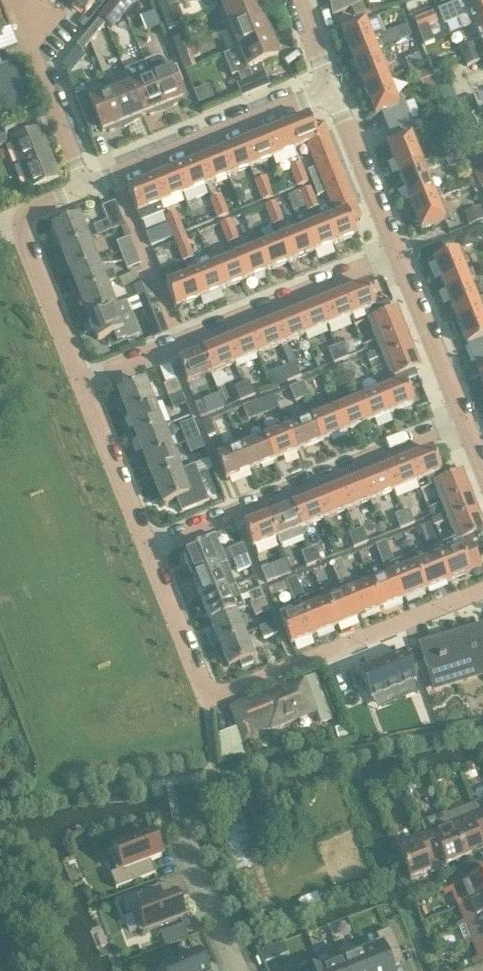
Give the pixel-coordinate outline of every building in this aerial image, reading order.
[(85,14),(97,0),(69,0),(85,14)] [(100,18),(106,23),(106,24),(113,29),(128,10),(115,0),(100,18)] [(128,10),(137,0),(115,0),(128,10)] [(161,11),(169,8),(165,0),(157,0),(161,11)] [(219,11),(245,0),(214,0),(219,11)] [(227,31),(261,17),(258,11),(261,10),(258,0),(245,0),(219,11),(227,31)] [(335,15),(363,3),(362,0),(332,0),(335,15)] [(474,26),(482,23),(482,0),(467,0),(438,12),(444,26),(458,21),(461,31),(474,26)] [(161,11),(166,22),(169,31),(176,28),(169,8),(161,11)] [(418,30),(436,23),(432,14),(415,21),(418,30)] [(219,35),(227,54),(235,51),(274,35),(266,22),(263,23),(261,17),(227,31),(219,35)] [(100,18),(84,37),(90,42),(106,24),(106,23),(100,18)] [(341,30),(375,116),(375,117),(384,113),(396,143),(387,146),(399,174),(423,165),(415,145),(420,143),(401,97),(396,99),(388,78),(393,76),(390,69),(385,71),(376,50),(382,48),(379,40),(373,43),(364,21),(341,30)] [(463,58),(463,59),(482,51),(482,23),(474,26),(480,40),(447,53),(451,63),(463,58)] [(231,76),(238,73),(242,84),(242,98),(269,87),(260,65),(278,58),(275,51),(278,50),(274,35),(235,51),(227,54),(222,56),(231,76)] [(84,37),(61,65),(70,73),(85,55),(82,52),(90,42),(84,37)] [(173,40),(177,51),(185,48),(184,47),(180,37),(173,40)] [(177,51),(182,62),(185,71),(196,66),(188,46),(184,47),(185,48),(177,51)] [(463,59),(467,68),(480,63),(479,58),(482,57),(482,51),(463,59)] [(144,62),(165,112),(178,105),(177,102),(183,99),(178,85),(183,83),(176,66),(171,68),(170,65),(167,66),(165,61),(163,59),(162,57),(161,57),(159,57),(156,57),(144,62)] [(129,81),(143,116),(149,113),(150,116),(165,112),(144,62),(136,65),(123,70),(128,82),(129,81)] [(1,118),(30,106),(14,65),(0,70),(0,114),(1,118)] [(109,89),(125,128),(138,121),(137,118),(143,116),(129,81),(128,82),(109,89)] [(439,88),(445,99),(456,94),(451,82),(439,88)] [(208,86),(193,92),(198,104),(213,98),(208,86)] [(87,91),(75,96),(85,119),(90,133),(101,129),(102,132),(109,129),(110,132),(125,128),(109,89),(89,97),(87,91)] [(285,126),(294,150),(307,145),(318,141),(314,130),(308,116),(285,126)] [(262,135),(272,159),(294,150),(285,126),(262,135)] [(308,172),(312,182),(313,184),(342,173),(323,126),(314,130),(318,141),(307,145),(316,168),(308,172)] [(59,178),(40,129),(11,141),(31,189),(59,178)] [(240,144),(249,168),(272,159),(262,135),(240,144)] [(217,153),(227,177),(249,168),(240,144),(217,153)] [(444,157),(446,163),(461,158),(459,151),(444,157)] [(195,162),(204,186),(227,177),(217,153),(195,162)] [(172,171),(182,195),(204,186),(195,162),(172,171)] [(399,174),(410,202),(434,193),(426,172),(431,171),(428,163),(423,165),(399,174)] [(290,168),(294,178),(304,174),(300,164),(290,168)] [(150,180),(160,204),(182,195),(172,171),(150,180)] [(327,193),(336,217),(347,212),(351,223),(360,219),(342,173),(313,184),(318,197),(327,193)] [(294,178),(298,188),(308,184),(304,174),(294,178)] [(255,183),(259,192),(269,188),(265,178),(255,183)] [(128,189),(127,189),(137,213),(141,223),(164,214),(160,204),(150,180),(128,189)] [(259,192),(263,202),(273,198),(269,188),(259,192)] [(300,193),(304,203),(314,199),(310,189),(300,193)] [(439,191),(434,193),(410,202),(421,231),(445,221),(437,201),(443,199),(439,191)] [(210,201),(214,210),(224,206),(221,197),(210,201)] [(318,209),(314,199),(304,203),(308,213),(318,209)] [(112,230),(125,225),(116,201),(103,207),(112,230)] [(265,207),(269,217),(279,213),(275,203),(265,207)] [(214,210),(218,220),(228,216),(224,206),(214,210)] [(469,226),(482,220),(482,214),(480,206),(463,212),(469,226)] [(323,222),(333,245),(356,236),(351,223),(347,212),(336,217),(323,222)] [(283,222),(279,213),(269,217),(272,226),(283,222)] [(166,219),(170,228),(180,224),(176,215),(166,219)] [(53,227),(62,250),(88,240),(78,217),(53,227)] [(220,225),(224,235),(234,231),(230,221),(220,225)] [(301,231),(310,254),(333,245),(323,222),(301,231)] [(170,228),(173,237),(183,233),(180,224),(170,228)] [(151,246),(167,240),(162,228),(146,234),(151,246)] [(238,241),(234,231),(224,235),(228,245),(238,241)] [(278,240),(288,263),(310,254),(301,231),(278,240)] [(457,237),(462,249),(473,244),(468,232),(457,237)] [(116,244),(120,253),(133,248),(130,239),(116,244)] [(62,250),(71,273),(97,262),(88,240),(62,250)] [(176,244),(180,253),(190,249),(186,240),(176,244)] [(256,249),(265,272),(288,263),(278,240),(256,249)] [(155,252),(159,263),(176,256),(172,245),(155,252)] [(127,271),(141,266),(133,248),(120,253),(127,271)] [(194,258),(190,249),(180,253),(183,263),(194,258)] [(233,258),(243,281),(265,272),(256,249),(233,258)] [(482,388),(482,316),(481,310),(482,309),(482,300),(482,299),(477,301),(469,281),(475,279),(472,271),(466,273),(457,252),(433,262),(467,348),(469,347),(481,377),(479,378),(482,388)] [(211,267),(220,291),(243,281),(233,258),(211,267)] [(71,273),(80,295),(106,285),(116,282),(112,272),(102,276),(97,262),(71,273)] [(189,276),(198,299),(220,291),(211,267),(189,276)] [(139,282),(136,273),(120,280),(123,288),(139,282)] [(166,285),(175,309),(198,299),(189,276),(166,285)] [(147,281),(132,287),(137,299),(151,293),(152,292),(148,281),(147,281)] [(80,295),(89,318),(115,308),(106,285),(80,295)] [(341,296),(350,319),(364,313),(375,309),(365,285),(341,296)] [(151,293),(137,299),(146,320),(161,314),(152,292),(151,293)] [(317,305),(327,328),(350,319),(341,296),(317,305)] [(115,308),(89,318),(99,341),(107,337),(114,334),(118,342),(123,340),(120,332),(133,326),(135,326),(126,303),(124,304),(115,308)] [(364,313),(374,338),(403,327),(395,308),(390,310),(388,303),(375,309),(364,313)] [(294,314),(304,338),(327,328),(317,305),(294,314)] [(271,324),(281,347),(304,338),(294,314),(271,324)] [(248,333),(257,357),(281,347),(271,324),(248,333)] [(374,338),(384,362),(413,350),(403,327),(374,338)] [(226,342),(235,366),(257,357),(248,333),(226,342)] [(203,352),(212,375),(235,366),(226,342),(203,352)] [(335,348),(340,362),(348,359),(343,344),(335,348)] [(328,350),(334,364),(340,362),(335,348),(328,350)] [(384,362),(394,385),(404,381),(404,383),(417,377),(415,371),(420,369),(413,350),(384,362)] [(188,385),(212,375),(203,352),(179,362),(188,385)] [(377,360),(375,354),(366,357),(369,364),(377,360)] [(289,366),(294,381),(302,378),(296,363),(289,366)] [(343,368),(348,381),(356,378),(351,364),(343,368)] [(164,386),(169,400),(182,395),(170,365),(160,369),(166,385),(164,386)] [(282,369),(287,383),(294,381),(289,366),(282,369)] [(342,384),(348,381),(343,368),(336,370),(342,384)] [(380,391),(390,416),(414,406),(404,383),(404,381),(394,385),(380,391)] [(145,383),(119,393),(128,415),(154,406),(145,383)] [(243,385),(248,399),(255,397),(249,383),(243,385)] [(296,386),(302,400),(310,397),(304,383),(296,386)] [(235,388),(241,402),(248,399),(243,385),(235,388)] [(295,403),(302,400),(296,386),(290,389),(295,403)] [(189,390),(195,405),(201,419),(208,416),(197,387),(189,390)] [(356,401),(366,425),(390,416),(380,391),(356,401)] [(173,409),(186,404),(182,395),(169,400),(173,409)] [(333,410),(343,435),(366,425),(356,401),(333,410)] [(250,405),(256,419),(263,416),(257,402),(250,405)] [(248,422),(256,419),(250,405),(243,408),(248,422)] [(154,406),(128,415),(137,438),(163,428),(154,406)] [(310,420),(320,444),(343,435),(333,410),(310,420)] [(287,429),(297,454),(320,444),(310,420),(287,429)] [(180,427),(187,445),(201,440),(193,421),(180,427)] [(203,424),(209,439),(216,436),(210,421),(203,424)] [(163,428),(137,438),(147,461),(172,451),(163,428)] [(264,439),(273,463),(297,454),(287,429),(264,439)] [(241,448),(251,472),(273,463),(264,439),(241,448)] [(191,453),(204,448),(201,440),(187,445),(191,453)] [(217,458),(227,482),(251,472),(241,448),(217,458)] [(172,451),(147,461),(155,482),(180,472),(172,451)] [(408,461),(417,484),(426,480),(441,475),(440,474),(432,451),(408,461)] [(210,486),(205,488),(210,502),(223,498),(209,460),(195,466),(200,476),(205,474),(210,486)] [(385,469),(394,493),(417,484),(408,461),(385,469)] [(180,472),(155,482),(164,505),(176,501),(181,513),(208,502),(194,466),(180,472)] [(362,479),(371,502),(394,493),(385,469),(362,479)] [(434,486),(440,503),(468,492),(460,472),(455,474),(453,469),(440,474),(441,475),(426,480),(429,488),(434,486)] [(339,488),(348,511),(371,502),(362,479),(339,488)] [(316,497),(325,520),(348,511),(339,488),(316,497)] [(440,503),(444,513),(447,522),(476,511),(468,492),(440,503)] [(292,506),(301,529),(325,520),(316,497),(292,506)] [(269,515),(281,546),(303,538),(300,530),(301,529),(292,506),(269,515)] [(402,513),(408,527),(415,525),(410,510),(402,513)] [(474,536),(482,532),(482,530),(476,511),(447,522),(454,538),(455,543),(460,541),(463,547),(470,544),(476,542),(474,536)] [(395,516),(401,530),(408,527),(402,513),(395,516)] [(254,548),(277,539),(280,547),(281,546),(269,515),(245,525),(254,548)] [(440,516),(431,520),(433,522),(433,524),(434,526),(442,523),(440,516)] [(420,529),(425,541),(429,551),(434,549),(439,547),(439,545),(430,525),(420,529)] [(356,532),(362,546),(368,543),(363,529),(356,532)] [(348,535),(354,549),(362,546),(356,532),(348,535)] [(437,557),(447,583),(480,570),(470,544),(463,547),(460,541),(455,543),(454,538),(439,545),(439,547),(434,549),(437,557)] [(376,546),(381,558),(390,554),(386,542),(376,546)] [(183,555),(192,577),(217,568),(207,545),(183,555)] [(229,551),(233,562),(247,556),(243,546),(229,551)] [(310,551),(315,564),(321,562),(316,548),(310,551)] [(302,554),(307,568),(315,564),(310,551),(302,554)] [(392,575),(403,601),(425,592),(415,566),(405,570),(401,559),(393,562),(390,554),(381,558),(384,569),(389,567),(392,575)] [(238,573),(251,568),(247,556),(233,562),(238,573)] [(415,566),(425,592),(447,583),(437,557),(415,566)] [(332,564),(336,576),(345,572),(341,561),(332,564)] [(267,584),(274,581),(269,567),(262,570),(267,584)] [(192,577),(201,600),(225,590),(217,568),(192,577)] [(350,582),(345,572),(336,576),(340,586),(350,582)] [(370,583),(381,609),(403,601),(392,575),(370,583)] [(286,582),(289,588),(291,593),(301,589),(297,578),(286,582)] [(348,592),(358,618),(381,609),(370,583),(348,592)] [(305,600),(301,589),(291,593),(295,604),(305,600)] [(201,600),(210,622),(234,612),(235,614),(245,609),(240,598),(230,602),(225,590),(201,600)] [(246,596),(250,606),(264,600),(260,590),(246,596)] [(325,601),(336,627),(358,618),(348,592),(325,601)] [(260,629),(273,623),(274,623),(264,600),(250,606),(256,618),(255,618),(260,629)] [(303,610),(313,636),(336,627),(325,601),(303,610)] [(280,619),(290,645),(313,636),(303,610),(280,619)] [(210,622),(219,644),(243,634),(235,614),(234,612),(210,622)] [(265,640),(278,635),(273,623),(260,629),(265,640)] [(482,676),(482,627),(423,646),(437,690),(482,676)] [(252,656),(243,634),(219,644),(227,665),(239,661),(241,666),(252,662),(250,656),(252,656)] [(404,653),(359,671),(371,700),(373,700),(414,683),(416,682),(404,653)] [(233,706),(240,726),(216,734),(221,762),(248,756),(245,746),(261,740),(258,731),(273,725),(275,728),(317,713),(321,724),(332,720),(317,678),(308,681),(307,679),(233,706)] [(335,728),(338,740),(349,738),(346,726),(335,728)] [(473,803),(478,814),(479,813),(482,824),(482,799),(473,803)] [(238,803),(216,810),(235,872),(257,865),(238,803)] [(427,835),(437,860),(445,857),(448,866),(467,858),(453,824),(451,825),(446,812),(419,823),(424,836),(427,835)] [(467,858),(482,851),(482,846),(481,842),(482,841),(482,824),(479,813),(478,814),(453,824),(467,858)] [(150,863),(164,858),(154,834),(109,851),(117,873),(111,875),(116,889),(155,874),(150,863)] [(428,863),(437,860),(427,835),(424,836),(399,846),(413,880),(432,873),(428,863)] [(459,907),(482,898),(482,876),(444,892),(446,896),(453,893),(459,907)] [(176,894),(164,899),(159,886),(121,901),(126,914),(131,912),(140,935),(185,919),(176,894)] [(467,925),(466,925),(482,918),(482,898),(459,907),(465,921),(458,924),(459,928),(467,925)] [(474,943),(482,939),(482,918),(466,925),(467,925),(472,939),(465,942),(466,946),(474,943)] [(391,931),(377,936),(379,942),(360,949),(369,970),(393,970),(391,967),(403,963),(391,931)] [(266,962),(288,953),(281,939),(259,948),(266,962)] [(474,943),(480,958),(473,961),(474,965),(482,961),(482,939),(474,943)] [(360,949),(339,957),(345,970),(369,970),(360,949)] [(200,953),(159,970),(208,970),(200,953)] [(339,957),(319,965),(321,970),(345,970),(339,957)]
